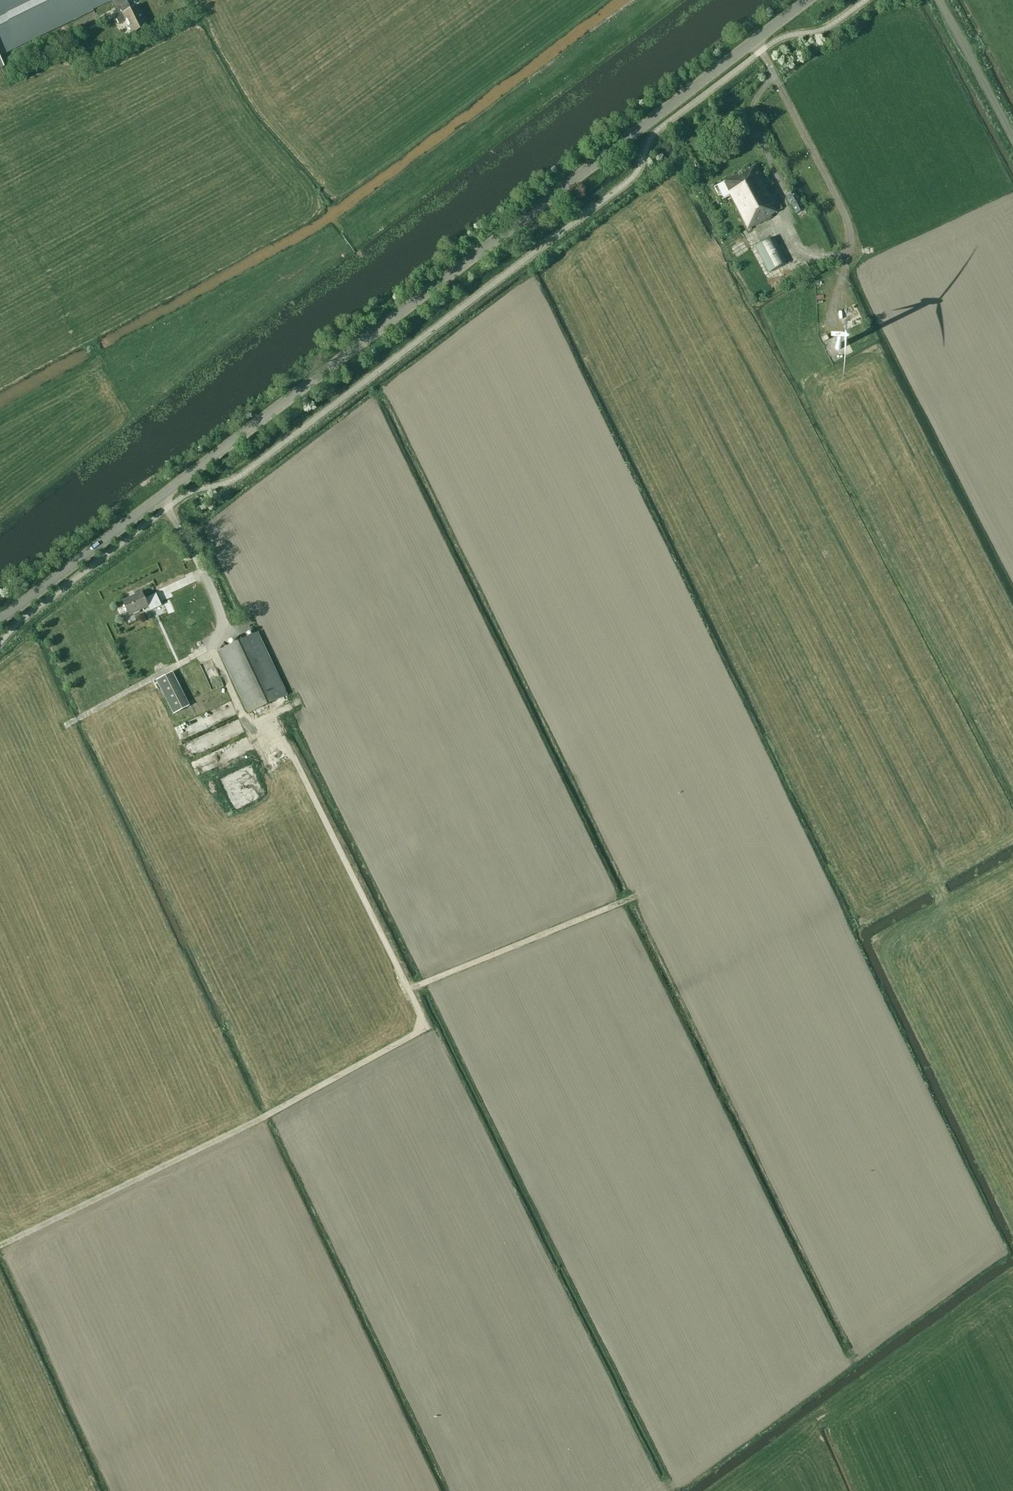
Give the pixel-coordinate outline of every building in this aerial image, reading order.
[(110,0),(0,0),(0,55),(110,0)] [(127,0),(111,0),(116,10),(113,12),(119,24),(126,20),(132,33),(148,25),(138,5),(131,9),(127,0)] [(760,174),(755,165),(723,182),(747,229),(771,217),(770,215),(782,209),(775,195),(771,196),(768,191),(766,185),(765,186),(759,175),(760,174)] [(806,214),(794,191),(786,195),(796,213),(794,214),(797,219),(806,214)] [(787,263),(774,236),(755,246),(769,273),(787,263)] [(737,257),(749,250),(743,239),(731,247),(737,257)] [(824,343),(830,341),(828,334),(822,337),(824,343)] [(200,608),(186,577),(153,593),(154,594),(145,598),(141,592),(122,601),(129,615),(148,606),(148,605),(157,601),(180,650),(204,639),(202,636),(214,630),(203,607),(200,608)] [(248,712),(286,695),(257,632),(219,650),(248,712)] [(170,673),(157,680),(174,713),(187,706),(170,673)] [(180,742),(187,759),(212,749),(210,742),(216,740),(218,744),(228,740),(229,741),(244,735),(236,716),(200,731),(201,733),(180,742)] [(199,718),(180,726),(184,735),(197,730),(195,724),(200,721),(199,718)]
